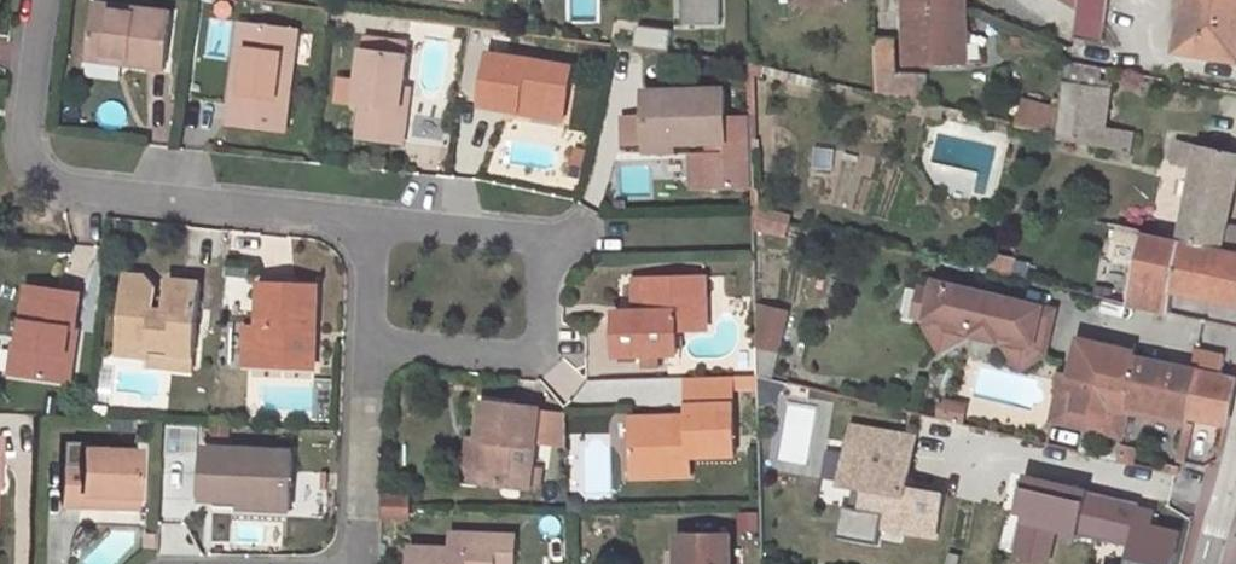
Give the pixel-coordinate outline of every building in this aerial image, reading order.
[(686,26),(721,26),(721,0),(686,0),(686,26)] [(906,9),(907,26),(907,64),(969,63),(966,0),(906,0),(906,9)] [(1071,16),(1078,0),(1045,0),(1071,16)] [(1076,36),(1103,42),(1108,0),(1081,0),(1076,36)] [(1176,52),(1235,62),(1235,0),(1186,0),(1176,52)] [(94,3),(88,51),(126,56),(125,65),(164,70),(172,14),(94,3)] [(907,26),(906,9),(891,10),(891,26),(907,26)] [(245,65),(251,24),(241,23),(236,63),(245,65)] [(297,31),(251,24),(245,65),(236,63),(228,125),(283,133),(297,31)] [(384,40),(362,37),(360,50),(382,53),(384,40)] [(876,39),(877,93),(915,102),(918,77),(897,74),(895,39),(876,39)] [(382,53),(360,50),(356,81),(354,104),(361,105),(357,136),(405,142),(408,110),(402,109),(404,91),(408,56),(406,56),(407,42),(384,40),(382,53)] [(126,56),(88,51),(87,60),(125,65),(126,56)] [(521,100),(565,109),(571,69),(489,55),(481,105),(518,112),(521,100)] [(1102,67),(1067,61),(1064,84),(1099,89),(1102,67)] [(925,78),(918,77),(915,102),(922,104),(925,78)] [(356,81),(339,78),(336,102),(354,104),(356,81)] [(1064,84),(1060,113),(1056,135),(1101,144),(1104,127),(1110,91),(1099,89),(1064,84)] [(703,188),(751,187),(750,118),(726,118),(725,89),(646,91),(646,119),(647,140),(647,144),(709,143),(709,155),(702,155),(703,188)] [(563,119),(565,109),(521,100),(518,112),(563,119)] [(1056,135),(1060,113),(1024,105),(1019,126),(1056,135)] [(942,108),(932,106),(929,118),(939,120),(942,108)] [(646,119),(627,120),(628,140),(647,140),(646,119)] [(1134,133),(1104,127),(1101,144),(1130,150),(1134,133)] [(1129,302),(1155,309),(1170,312),(1174,291),(1235,306),(1235,228),(1226,225),(1235,179),(1235,156),(1176,141),(1172,161),(1195,168),(1179,242),(1120,229),(1114,256),(1137,261),(1129,302)] [(692,155),(693,188),(703,188),(702,155),(692,155)] [(789,223),(759,216),(756,229),(786,236),(789,223)] [(169,280),(168,302),(168,313),(153,311),(154,300),(155,290),(147,277),(126,275),(120,356),(149,359),(150,348),(170,350),(169,356),(191,358),(199,283),(169,280)] [(698,278),(642,279),(642,313),(634,313),(617,313),(617,356),(676,356),(676,331),(707,329),(706,300),(697,301),(698,278)] [(706,278),(698,278),(697,301),(706,300),(706,278)] [(949,285),(937,283),(929,316),(941,319),(949,285)] [(1038,329),(1043,307),(949,285),(941,319),(929,316),(927,326),(942,350),(965,336),(966,332),(967,326),(1009,336),(1007,342),(1006,345),(1021,368),(1045,354),(1050,332),(1038,329)] [(308,327),(319,328),(318,289),(263,287),(262,327),(262,364),(319,366),(319,344),(308,343),(308,327)] [(25,350),(21,377),(64,383),(78,295),(27,288),(19,349),(25,350)] [(168,313),(168,302),(154,300),(153,311),(168,313)] [(786,311),(755,304),(756,347),(777,353),(786,311)] [(1043,307),(1038,329),(1050,332),(1055,310),(1043,307)] [(1009,336),(967,326),(966,332),(1007,342),(1009,336)] [(319,344),(319,328),(308,327),(308,343),(319,344)] [(225,368),(240,368),(240,330),(225,329),(225,368)] [(1134,356),(1135,351),(1080,339),(1073,376),(1065,375),(1063,385),(1080,389),(1072,425),(1106,433),(1112,412),(1126,415),(1126,414),(1128,406),(1187,417),(1227,426),(1235,379),(1235,378),(1197,370),(1134,356)] [(777,353),(756,347),(756,363),(773,367),(777,353)] [(7,375),(21,377),(25,350),(19,349),(10,348),(7,375)] [(170,350),(150,348),(149,359),(148,367),(190,370),(191,358),(169,356),(170,350)] [(773,367),(756,363),(757,377),(771,380),(773,367)] [(756,377),(730,378),(730,389),(756,389),(756,377)] [(730,378),(686,379),(687,417),(687,425),(663,427),(663,418),(632,420),(633,469),(691,468),(690,456),(731,456),(730,389),(730,378)] [(1080,389),(1063,385),(1055,421),(1072,425),(1080,389)] [(163,402),(163,413),(179,414),(180,403),(163,402)] [(483,404),(478,439),(485,439),(480,483),(530,488),(532,467),(535,442),(565,445),(564,416),(538,413),(539,410),(483,404)] [(1184,427),(1185,424),(1187,417),(1128,406),(1126,414),(1184,427)] [(1121,437),(1126,415),(1112,412),(1106,433),(1121,437)] [(687,425),(687,417),(663,418),(663,427),(687,425)] [(1195,427),(1185,424),(1184,427),(1175,459),(1184,463),(1195,427)] [(849,446),(912,456),(912,455),(915,439),(852,428),(849,446)] [(478,439),(471,438),(466,481),(480,483),(485,439),(478,439)] [(882,527),(935,536),(943,495),(907,489),(913,455),(912,455),(912,456),(849,446),(841,487),(854,489),(851,507),(843,505),(837,537),(879,544),(882,527)] [(290,453),(207,448),(203,499),(239,502),(239,507),(288,509),(290,453)] [(103,496),(136,497),(139,451),(85,449),(84,465),(63,465),(61,505),(103,507),(103,496)] [(1166,464),(1164,471),(1178,474),(1179,467),(1166,464)] [(532,467),(530,488),(539,489),(541,468),(532,467)] [(691,468),(633,469),(633,480),(690,479),(691,468)] [(1026,475),(1018,511),(1025,513),(1015,557),(1045,563),(1048,563),(1056,529),(1066,531),(1065,536),(1076,538),(1077,534),(1088,490),(1026,475)] [(1105,494),(1088,490),(1077,534),(1095,538),(1105,494)] [(1105,494),(1095,538),(1131,547),(1127,563),(1172,563),(1180,531),(1151,525),(1154,510),(1138,507),(1139,502),(1105,494)] [(411,497),(384,495),(382,521),(409,523),(411,497)] [(135,508),(136,497),(103,496),(103,507),(135,508)] [(492,559),(511,559),(512,535),(460,533),(460,546),(448,546),(408,545),(408,563),(492,563),(492,559)] [(460,533),(449,533),(448,546),(460,546),(460,533)] [(156,536),(148,535),(147,549),(155,550),(156,536)] [(730,535),(675,535),(676,563),(730,563),(730,535)]
